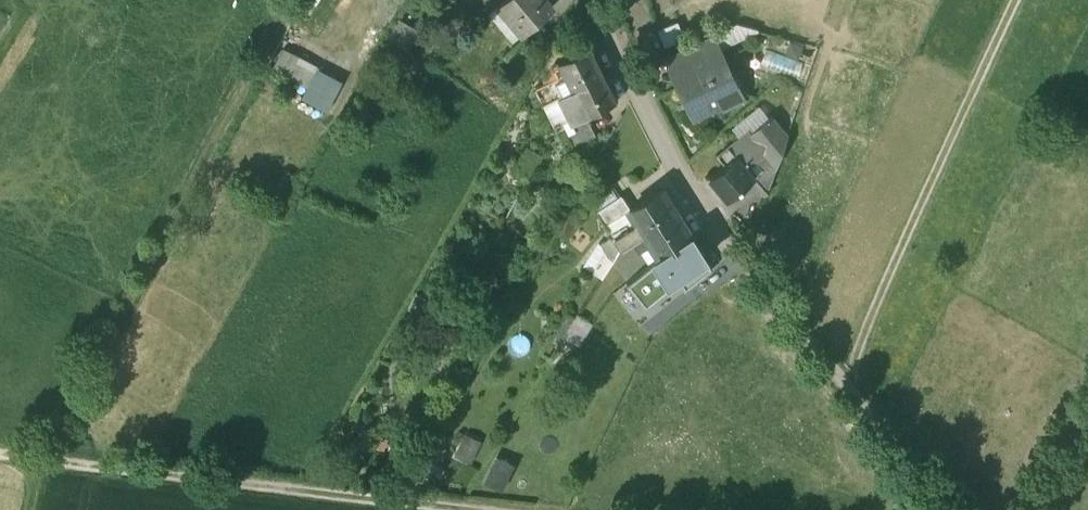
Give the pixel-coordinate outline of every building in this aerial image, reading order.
[(490,12),(498,5),(497,4),(502,0),(483,0),(490,12)] [(546,0),(502,0),(497,4),(498,5),(521,32),(552,7),(546,0)] [(521,32),(498,5),(490,12),(489,13),(512,40),(521,32)] [(416,32),(398,23),(386,45),(404,54),(416,32)] [(713,33),(677,51),(686,69),(682,80),(679,82),(684,92),(682,96),(690,111),(695,113),(713,105),(721,108),(733,102),(726,87),(736,83),(725,61),(726,60),(713,33)] [(525,35),(502,55),(513,67),(536,47),(525,35)] [(588,45),(558,61),(558,63),(552,66),(557,75),(563,72),(571,88),(602,73),(588,45)] [(307,84),(301,97),(329,110),(344,76),(282,48),(273,69),(307,84)] [(613,67),(602,73),(615,100),(627,94),(613,67)] [(557,75),(534,87),(543,103),(558,95),(571,88),(563,72),(557,75)] [(571,88),(558,95),(572,122),(615,100),(602,73),(571,88)] [(769,117),(751,126),(761,138),(738,158),(753,177),(768,192),(786,136),(769,117)] [(588,121),(565,133),(572,146),(595,134),(588,121)] [(751,126),(717,154),(726,165),(710,178),(727,198),(753,177),(738,158),(761,138),(751,126)] [(603,224),(630,208),(597,158),(579,189),(603,224)] [(676,211),(662,188),(630,208),(641,226),(644,232),(676,211)] [(676,211),(644,232),(645,233),(651,241),(659,256),(692,236),(676,211)] [(632,232),(628,227),(614,235),(621,246),(644,232),(641,226),(632,232)] [(645,233),(634,240),(640,249),(651,241),(645,233)] [(659,256),(627,281),(646,305),(678,279),(705,258),(692,236),(659,256)] [(678,279),(685,290),(712,269),(705,258),(678,279)] [(578,314),(557,347),(577,360),(599,327),(578,314)] [(463,433),(455,454),(471,460),(479,439),(463,433)] [(504,490),(516,463),(495,454),(484,481),(504,490)]
